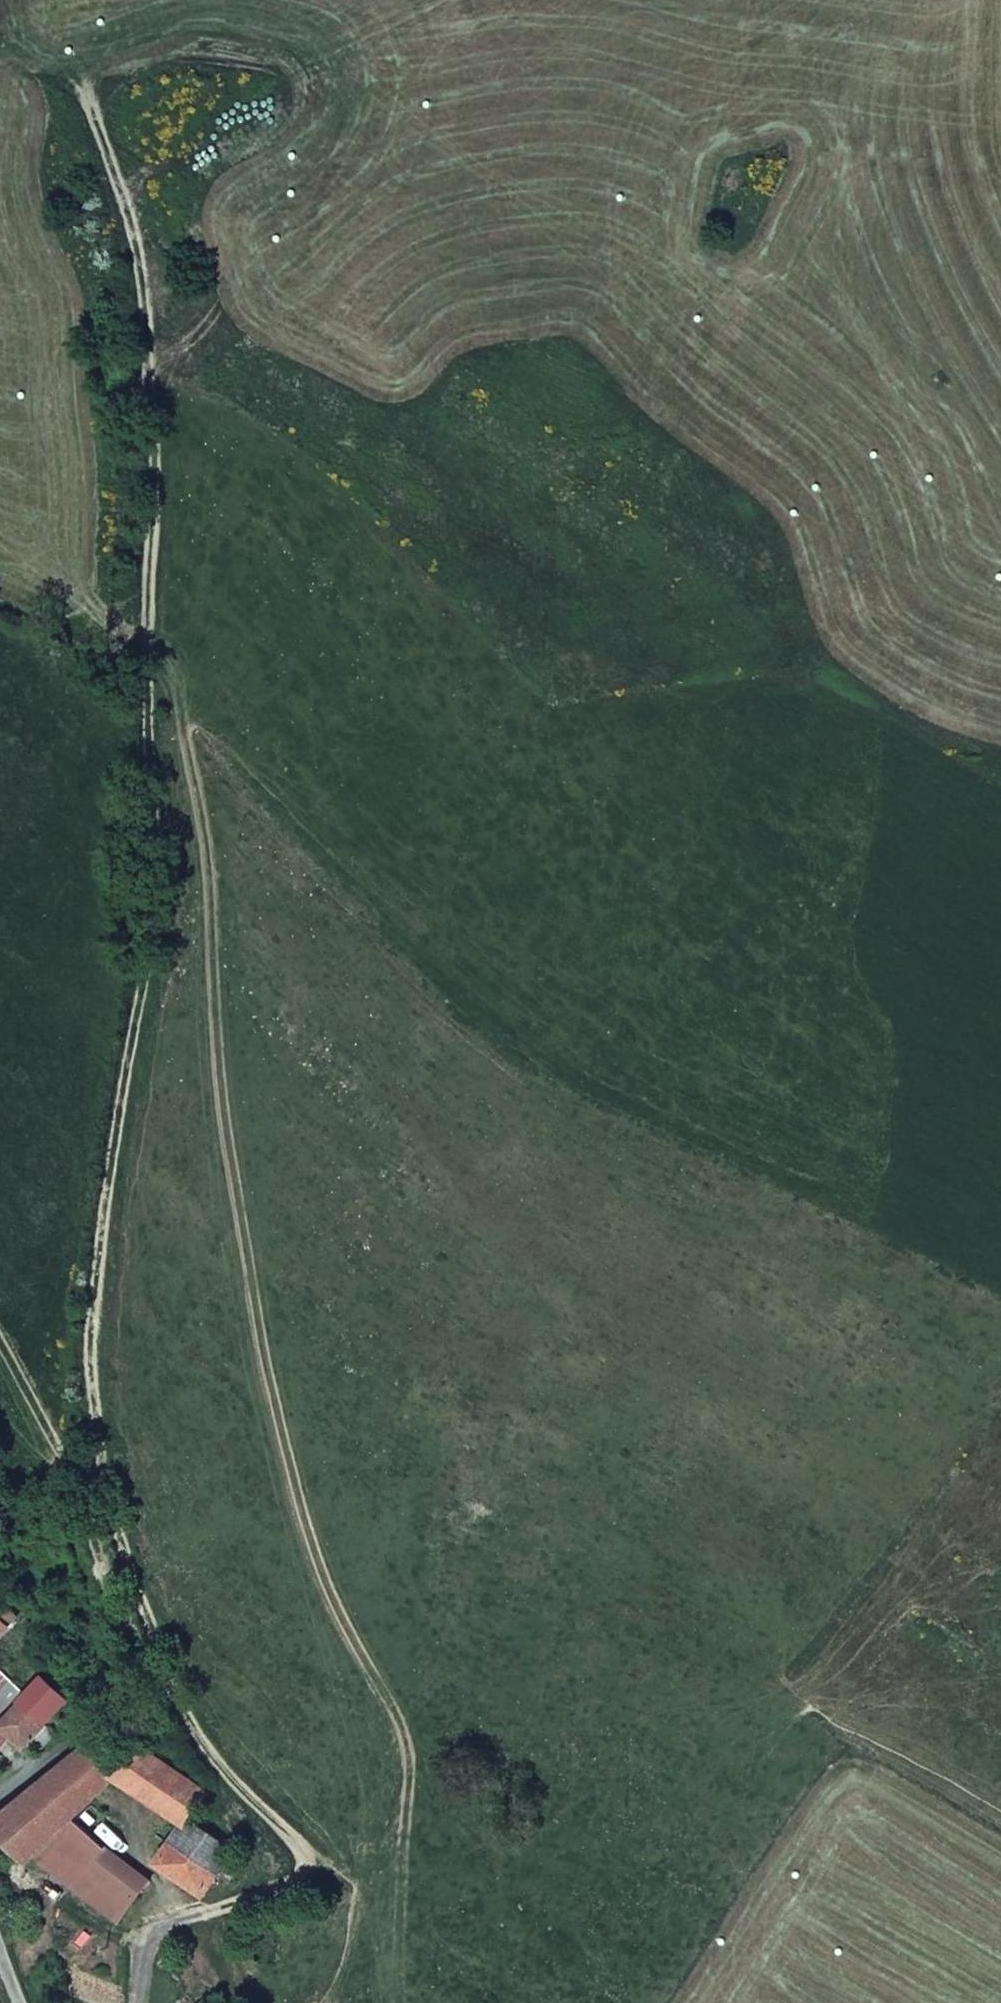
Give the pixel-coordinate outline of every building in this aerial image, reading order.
[(33,1695),(47,1681),(18,1647),(0,1661),(0,1672),(9,1683),(4,1688),(20,1705),(33,1695)] [(4,1688),(9,1683),(0,1672),(0,1691),(4,1688)] [(50,1715),(33,1695),(20,1705),(4,1688),(0,1691),(0,1731),(13,1745),(50,1715)] [(0,1794),(0,1828),(15,1844),(22,1839),(91,1911),(113,1891),(129,1874),(61,1801),(102,1763),(103,1762),(69,1729),(0,1794)] [(123,1734),(103,1762),(102,1763),(167,1806),(188,1780),(123,1734)] [(136,1853),(146,1860),(184,1886),(198,1869),(208,1880),(217,1868),(221,1863),(207,1852),(217,1840),(171,1809),(136,1853)]
